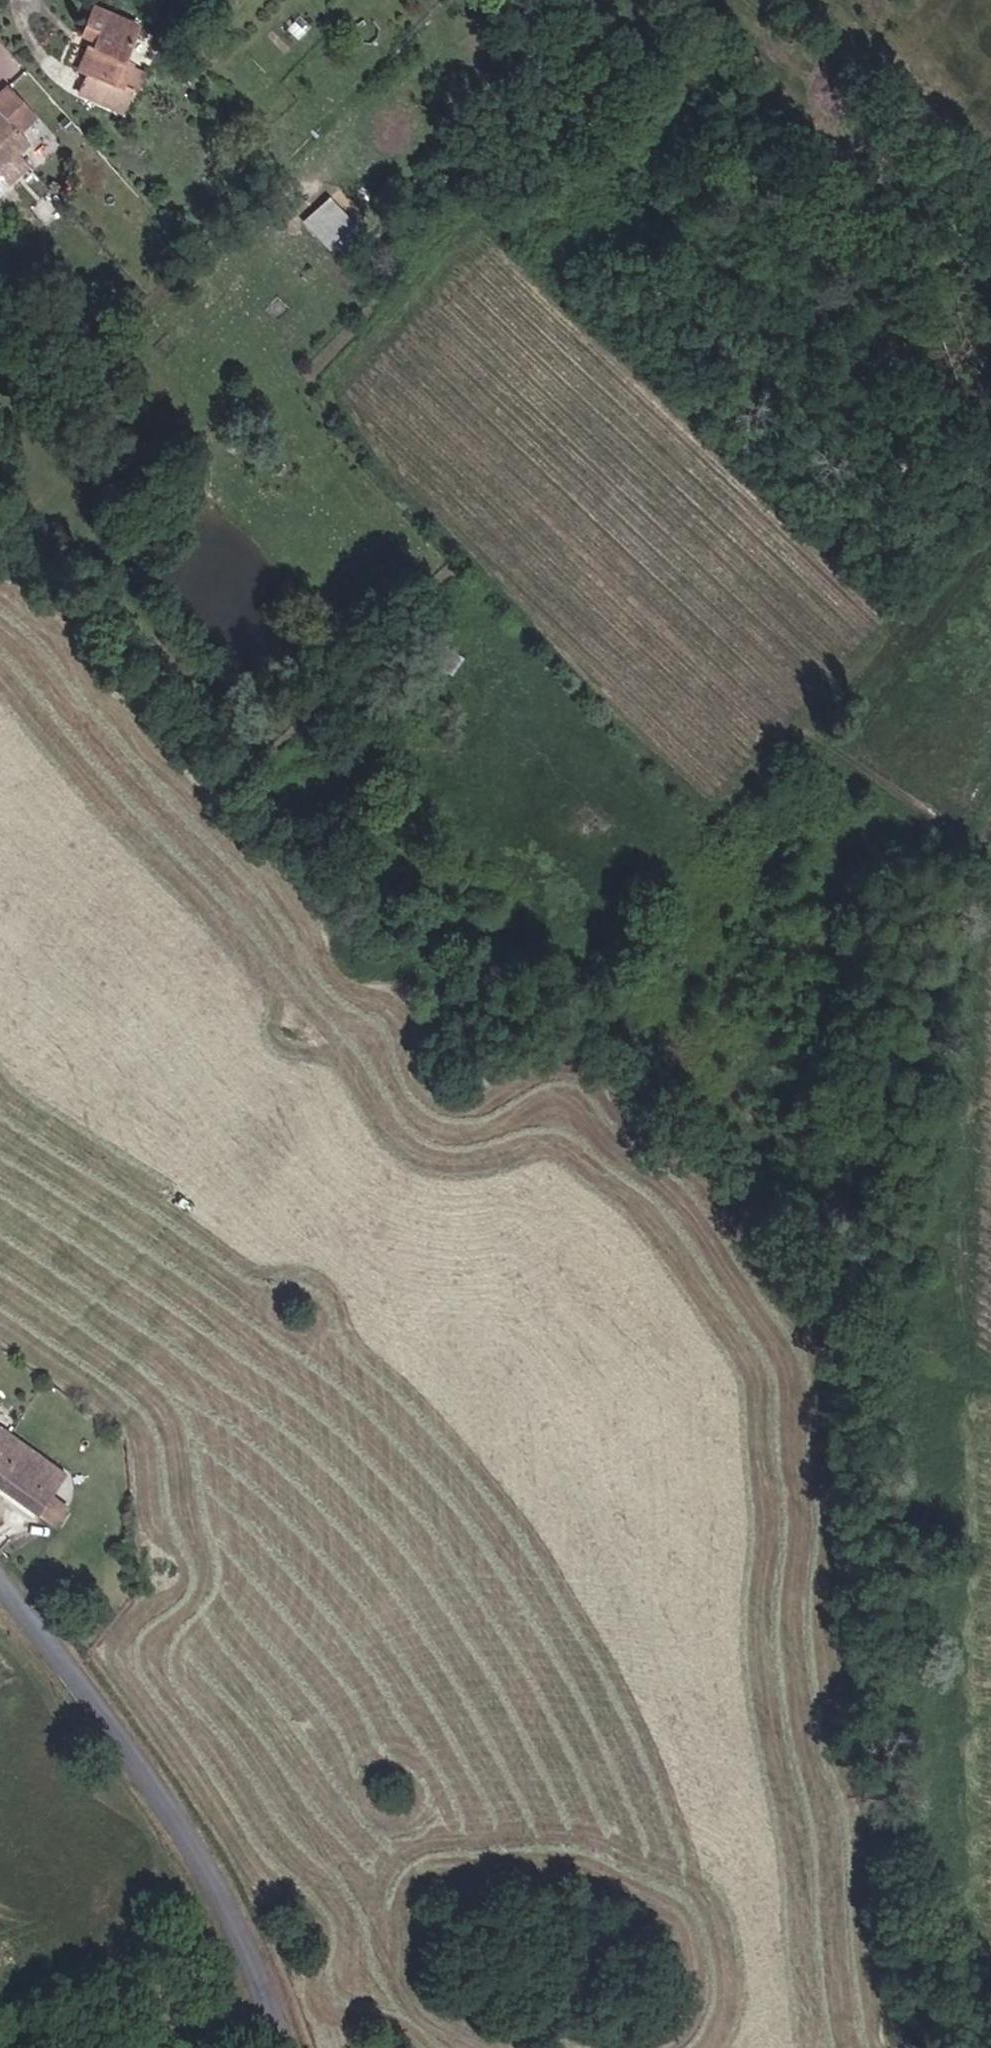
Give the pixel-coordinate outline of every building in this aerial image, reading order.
[(125,28),(85,4),(68,38),(77,43),(65,68),(72,72),(63,93),(104,116),(114,94),(106,89),(115,68),(107,64),(125,28)] [(13,145),(2,133),(21,117),(0,92),(0,156),(13,145)] [(329,246),(356,220),(330,193),(303,220),(329,246)] [(12,281),(0,268),(0,292),(12,281)] [(43,1463),(0,1429),(0,1495),(12,1504),(43,1463)]
